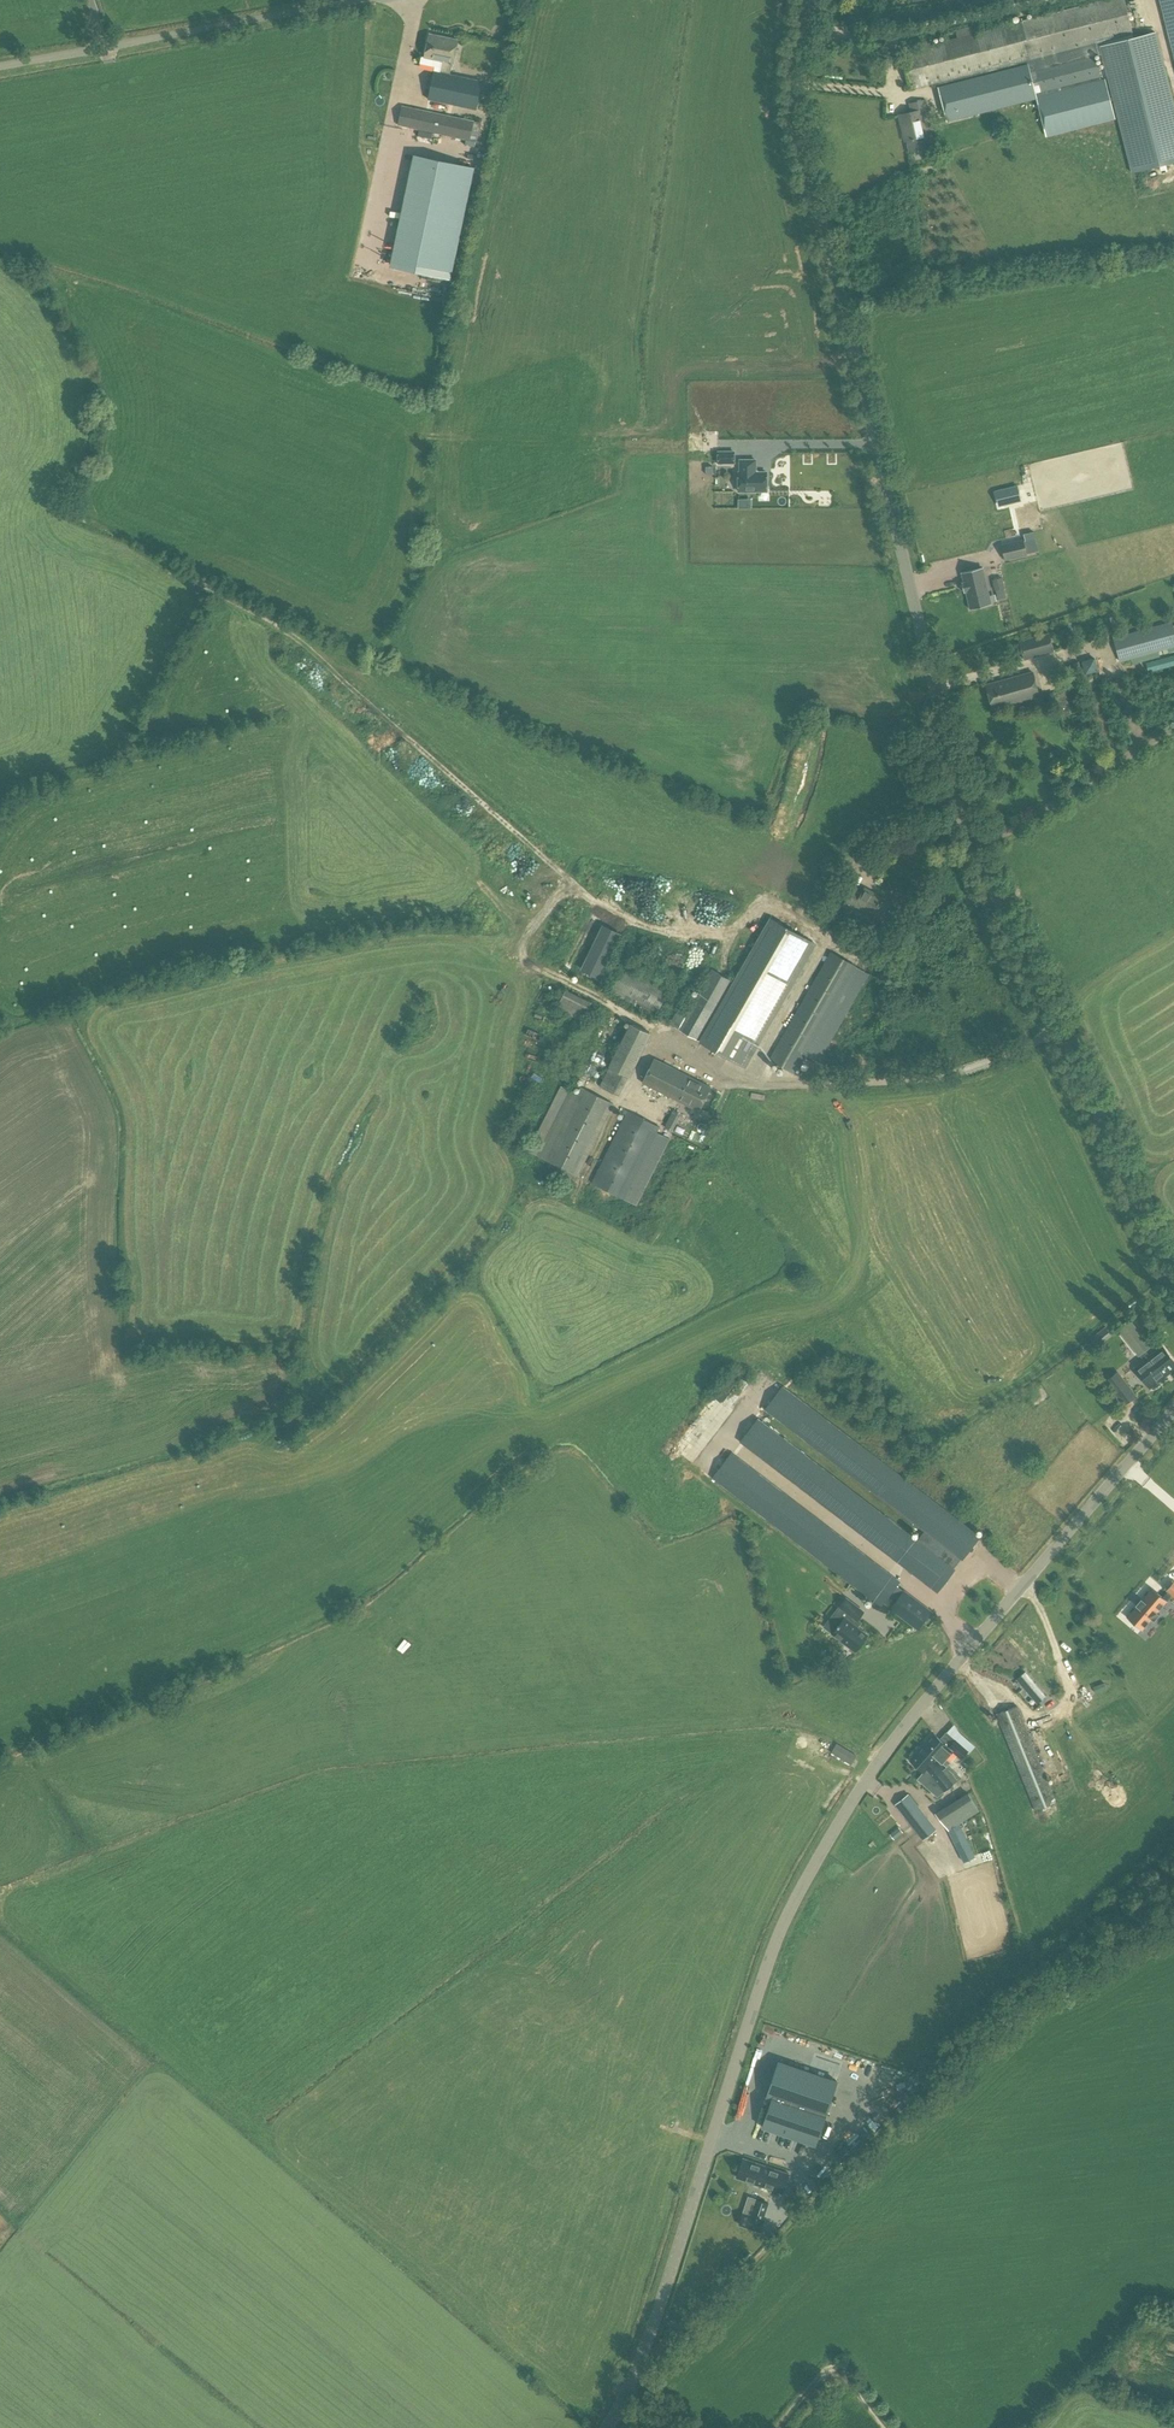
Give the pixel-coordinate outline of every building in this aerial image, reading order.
[(898,44),(910,90),(931,85),(934,96),(940,94),(986,83),(984,76),(1098,47),(1097,42),(1133,33),(1125,0),(1106,0),(977,33),(975,25),(955,30),(957,38),(931,44),(930,37),(898,44)] [(1173,58),(1173,0),(1159,0),(1173,58)] [(1132,173),(1173,162),(1173,105),(1155,32),(1100,46),(1132,173)] [(477,110),(482,82),(451,75),(453,63),(454,64),(459,41),(430,34),(425,58),(443,61),(441,73),(435,72),(429,100),(477,110)] [(1095,56),(1030,72),(1035,92),(1036,96),(1035,97),(1046,138),(1116,119),(1105,78),(1101,79),(1095,56)] [(923,115),(929,114),(926,100),(910,104),(912,112),(899,115),(903,132),(905,131),(910,151),(930,146),(923,115)] [(398,126),(471,141),(477,142),(481,122),(475,121),(402,106),(398,126)] [(474,169),(417,157),(394,268),(450,280),(474,169)] [(734,462),(734,452),(718,452),(719,463),(734,462)] [(740,472),(739,472),(739,491),(767,491),(766,472),(757,472),(756,470),(756,460),(740,460),(740,472)] [(1012,481),(1000,484),(1004,503),(1017,500),(1012,481)] [(1024,540),(1002,546),(1005,558),(1030,552),(1027,540),(1024,540)] [(982,567),(962,572),(964,583),(962,584),(964,591),(966,590),(970,609),(991,604),(982,567)] [(998,577),(989,579),(991,590),(1001,588),(998,577)] [(981,619),(985,633),(996,629),(992,615),(981,619)] [(1114,638),(1120,662),(1131,659),(1132,664),(1160,656),(1158,651),(1173,647),(1173,630),(1172,623),(1114,638)] [(1048,634),(1020,642),(1025,659),(1053,651),(1048,634)] [(1098,670),(1095,657),(1082,661),(1086,674),(1098,670)] [(1076,673),(1082,672),(1079,662),(1073,664),(1076,673)] [(993,710),(1039,696),(1032,672),(986,685),(993,710)] [(1058,707),(1065,704),(1059,689),(1053,691),(1058,707)] [(902,754),(903,748),(896,746),(894,753),(902,754)] [(882,921),(892,904),(865,889),(863,892),(854,887),(845,904),(853,910),(856,906),(882,921)] [(633,917),(636,908),(628,905),(625,913),(633,917)] [(651,920),(679,929),(683,916),(656,907),(651,920)] [(669,1025),(700,1042),(746,1069),(817,944),(770,917),(733,982),(712,969),(684,1017),(676,1013),(669,1025)] [(587,949),(578,967),(595,975),(604,956),(587,949)] [(796,1074),(857,966),(831,952),(770,1060),(796,1074)] [(669,990),(625,965),(612,988),(656,1012),(669,990)] [(592,1002),(566,989),(556,1008),(583,1021),(592,1002)] [(630,1077),(652,1033),(630,1022),(600,1086),(620,1096),(629,1076),(630,1077)] [(588,1053),(581,1074),(595,1078),(602,1058),(588,1053)] [(699,1111),(711,1088),(655,1059),(643,1083),(699,1111)] [(578,1176),(614,1103),(581,1087),(578,1094),(569,1089),(537,1155),(578,1176)] [(628,1111),(608,1150),(657,1165),(670,1138),(657,1132),(659,1127),(628,1111)] [(657,1165),(608,1150),(592,1183),(637,1206),(657,1165)] [(1116,1328),(1138,1356),(1151,1346),(1129,1318),(1116,1328)] [(1162,1323),(1152,1326),(1155,1335),(1164,1332),(1162,1323)] [(1106,1326),(1089,1339),(1095,1347),(1112,1334),(1106,1326)] [(1173,1369),(1173,1362),(1163,1347),(1136,1368),(1151,1387),(1173,1369)] [(1124,1405),(1136,1395),(1117,1371),(1105,1381),(1124,1405)] [(977,1535),(777,1387),(760,1409),(960,1557),(977,1535)] [(731,1448),(906,1568),(924,1541),(749,1422),(731,1448)] [(687,1462),(693,1454),(688,1450),(682,1458),(687,1462)] [(876,1608),(897,1580),(814,1520),(815,1519),(724,1454),(705,1481),(804,1551),(807,1546),(815,1551),(811,1556),(830,1570),(836,1561),(858,1577),(855,1582),(848,1576),(843,1583),(876,1608)] [(936,1573),(927,1582),(948,1601),(956,1592),(936,1573)] [(1126,1617),(1142,1630),(1143,1630),(1142,1629),(1151,1618),(1154,1620),(1159,1614),(1157,1612),(1166,1601),(1167,1601),(1166,1600),(1171,1594),(1173,1597),(1173,1581),(1165,1590),(1166,1590),(1166,1591),(1167,1590),(1168,1591),(1163,1597),(1151,1587),(1151,1588),(1152,1588),(1142,1600),(1141,1598),(1135,1604),(1137,1606),(1128,1617),(1127,1616),(1126,1617)] [(896,1594),(887,1614),(916,1627),(925,1608),(896,1594)] [(846,1598),(829,1619),(838,1626),(833,1633),(846,1644),(848,1642),(856,1649),(867,1635),(854,1624),(864,1611),(846,1598)] [(392,1648),(399,1654),(407,1643),(400,1638),(392,1648)] [(1075,1653),(1068,1655),(1072,1665),(1079,1662),(1075,1653)] [(1025,1672),(1017,1679),(1037,1703),(1046,1696),(1025,1672)] [(996,1714),(999,1720),(1035,1810),(1056,1802),(1017,1706),(996,1714)] [(1127,1722),(1115,1729),(1118,1734),(1130,1728),(1127,1722)] [(933,1733),(922,1746),(937,1758),(946,1766),(951,1761),(947,1758),(952,1752),(961,1759),(969,1751),(946,1731),(939,1739),(933,1733)] [(1061,1738),(1067,1759),(1075,1756),(1069,1736),(1061,1738)] [(831,1752),(851,1765),(857,1755),(837,1743),(831,1752)] [(943,1792),(954,1783),(936,1759),(937,1758),(922,1746),(910,1760),(924,1773),(926,1771),(943,1792)] [(979,1810),(969,1794),(969,1793),(936,1813),(936,1814),(948,1830),(959,1823),(979,1810)] [(937,1831),(917,1807),(906,1817),(925,1840),(937,1831)] [(964,1862),(975,1856),(959,1823),(948,1830),(964,1862)] [(892,1832),(897,1837),(903,1832),(899,1827),(892,1832)] [(795,2082),(786,2104),(817,2115),(835,2064),(800,2051),(789,2080),(795,2082)] [(817,2138),(827,2147),(872,2099),(862,2090),(817,2138)] [(789,2173),(744,2158),(737,2177),(753,2183),(783,2193),(789,2173)] [(769,2206),(758,2202),(750,2222),(762,2227),(769,2206)] [(742,2246),(752,2237),(748,2232),(738,2241),(742,2246)]
